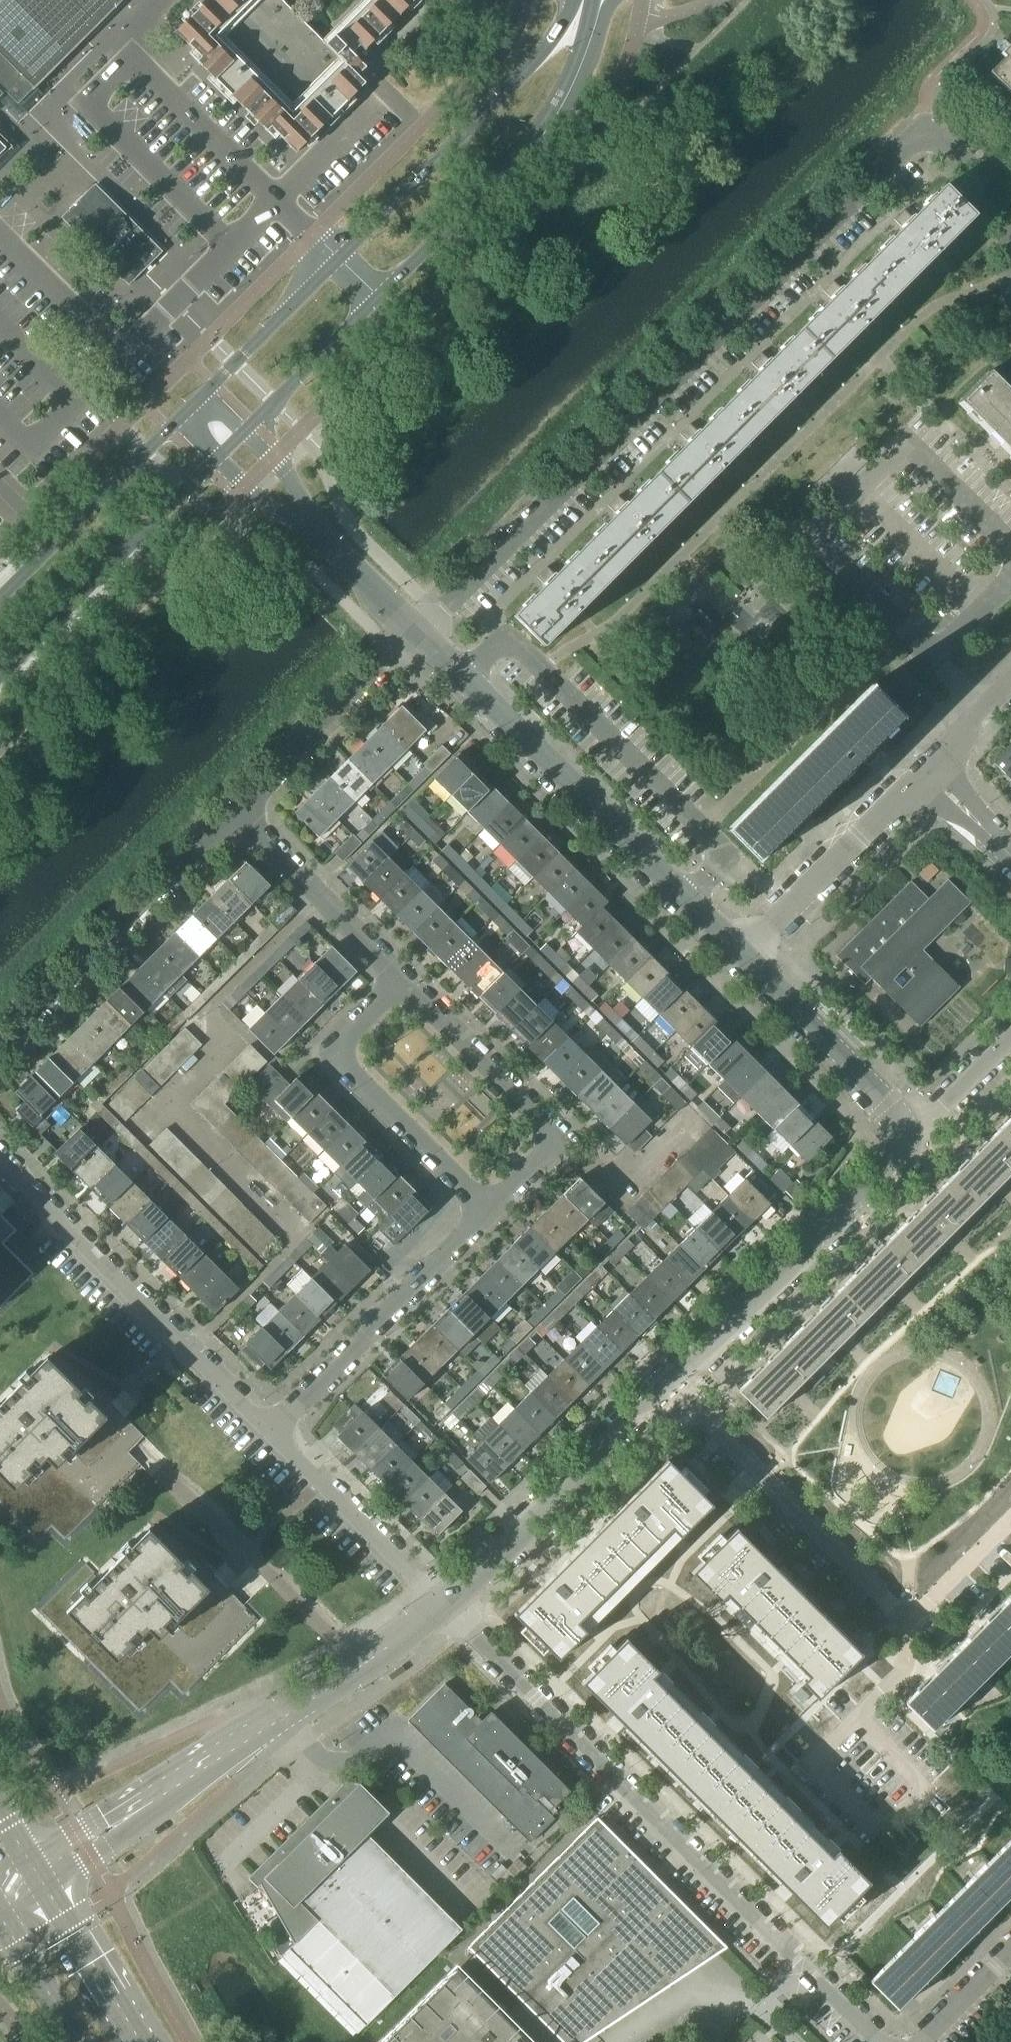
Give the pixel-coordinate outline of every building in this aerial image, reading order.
[(1,55),(22,76),(39,59),(52,72),(123,0),(0,0),(0,56),(1,55)] [(197,62),(200,65),(213,78),(233,98),(251,116),(267,132),(275,140),(279,136),(288,145),(296,153),(352,97),(360,89),(365,84),(357,76),(366,68),(352,54),(360,46),(364,51),(415,0),(363,0),(338,25),(342,29),(325,46),(342,63),(300,105),(296,100),(287,109),(220,41),(227,35),(228,36),(229,35),(228,34),(228,33),(224,29),(253,0),(209,0),(176,33),(193,50),(189,54),(197,62)] [(1002,42),(1001,41),(1000,41),(999,41),(998,41),(997,42),(996,43),(996,44),(996,45),(996,46),(996,47),(997,48),(1005,57),(989,73),(1010,95),(1010,50),(1002,42)] [(0,56),(0,95),(1,96),(5,92),(18,105),(33,90),(52,72),(39,59),(22,76),(1,55),(0,56)] [(63,216),(129,285),(162,253),(95,184),(63,216)] [(943,187),(871,258),(902,289),(932,258),(938,253),(973,217),(943,187)] [(871,258),(800,330),(830,360),(902,289),(871,258)] [(800,330),(729,401),(759,431),(830,360),(800,330)] [(1010,456),(1010,395),(988,372),(958,403),(989,434),(984,439),(994,449),(999,444),(1010,456)] [(759,431),(729,401),(709,420),(698,432),(689,424),(679,434),(688,442),(674,456),(657,473),(688,503),(717,474),(723,468),(759,431)] [(604,525),(585,544),(616,575),(617,574),(626,565),(646,545),(648,543),(651,540),(652,539),(688,503),(657,473),(638,492),(626,504),(618,496),(608,506),(616,514),(604,525)] [(616,575),(585,544),(566,563),(555,575),(546,567),(536,577),(545,585),(533,596),(513,616),(544,647),(576,615),(580,611),(616,575)] [(883,688),(900,705),(910,695),(893,678),(883,688)] [(758,861),(884,735),(902,717),(871,687),(727,830),(758,861)] [(401,706),(383,724),(407,748),(425,731),(428,735),(437,726),(427,717),(420,724),(401,706)] [(383,724),(366,741),(390,765),(407,748),(383,724)] [(366,741),(348,759),(372,784),(390,765),(366,741)] [(423,763),(425,766),(431,772),(450,753),(441,745),(423,763)] [(1010,781),(1010,747),(994,764),(995,764),(1010,779),(1010,780),(1010,781)] [(433,778),(451,796),(476,771),(459,753),(433,778)] [(348,759),(330,777),(354,802),(372,784),(348,759)] [(431,772),(425,766),(413,778),(419,784),(431,772)] [(451,796),(467,811),(492,786),(476,771),(451,796)] [(330,777),(313,795),(337,819),(354,802),(330,777)] [(395,796),(401,802),(414,790),(408,783),(395,796)] [(467,811),(484,829),(509,804),(492,786),(467,811)] [(337,819),(313,795),(294,813),(319,837),(337,819)] [(377,815),(383,821),(396,808),(390,802),(377,815)] [(484,829),(500,845),(526,820),(509,804),(484,829)] [(408,818),(418,828),(424,822),(414,812),(408,818)] [(360,832),(366,838),(378,826),(372,820),(360,832)] [(500,845),(517,862),(542,836),(526,820),(500,845)] [(400,827),(409,837),(415,831),(405,821),(400,827)] [(424,822),(418,828),(428,838),(434,832),(424,822)] [(415,831),(409,837),(409,838),(419,848),(425,841),(415,831)] [(334,853),(342,861),(361,843),(353,835),(334,853)] [(517,862),(533,878),(558,852),(542,836),(517,862)] [(346,866),(364,884),(389,858),(372,841),(347,866),(346,866)] [(441,851),(451,861),(457,855),(447,845),(441,851)] [(533,878),(549,894),(575,869),(558,852),(533,878)] [(432,860),(442,870),(448,864),(438,854),(432,860)] [(457,855),(451,861),(461,871),(467,865),(457,855)] [(364,884),(379,900),(404,874),(389,858),(364,884)] [(246,861),(227,880),(252,904),(270,886),(246,861)] [(918,874),(926,882),(938,871),(930,862),(918,874)] [(448,864),(442,870),(452,880),(458,874),(448,864)] [(549,894),(565,910),(591,885),(575,869),(549,894)] [(379,900),(396,917),(422,891),(404,874),(379,900)] [(474,884),(484,894),(490,888),(480,878),(474,884)] [(227,880),(210,897),(235,921),(252,904),(227,880)] [(921,949),(958,912),(968,902),(969,903),(970,902),(947,880),(946,880),(947,882),(929,900),(910,881),(910,882),(911,883),(864,929),(854,940),(852,939),(852,940),(855,944),(846,952),(843,948),(836,956),(864,985),(871,978),(919,1027),(920,1026),(919,1025),(957,987),(958,988),(959,987),(921,949)] [(565,910),(582,927),(602,907),(607,902),(591,885),(565,910)] [(465,893),(475,903),(481,897),(471,887),(465,893)] [(490,888),(484,894),(500,910),(506,905),(490,888)] [(396,917),(413,933),(438,907),(422,891),(396,917)] [(210,897),(192,915),(217,939),(235,921),(210,897)] [(481,897),(475,903),(485,913),(491,907),(481,897)] [(271,924),(277,930),(296,911),(288,903),(269,922),(271,924)] [(413,933),(429,949),(454,924),(438,907),(413,933)] [(576,933),(593,949),(618,924),(602,907),(582,927),(576,933)] [(507,917),(517,927),(522,921),(512,911),(507,917)] [(192,915),(175,932),(199,956),(217,939),(192,915)] [(498,925),(508,936),(514,930),(504,920),(498,925)] [(522,921),(517,927),(526,937),(532,931),(522,921)] [(306,922),(296,932),(302,937),(312,927),(306,922)] [(259,936),(265,942),(277,930),(271,924),(259,936)] [(429,949),(446,966),(471,940),(454,924),(429,949)] [(593,949),(610,966),(635,941),(618,924),(593,949)] [(514,930),(508,936),(505,939),(521,955),(530,946),(514,930)] [(175,932),(157,950),(181,974),(199,956),(175,932)] [(256,940),(248,947),(254,953),(261,946),(256,940)] [(446,966),(462,982),(487,957),(471,940),(446,966)] [(610,966),(626,983),(651,957),(635,941),(610,966)] [(539,949),(549,959),(555,953),(545,943),(539,949)] [(283,945),(273,955),(279,961),(289,951),(283,945)] [(331,946),(314,963),(339,988),(356,972),(331,946)] [(254,953),(248,947),(241,954),(247,960),(254,953)] [(157,950),(139,968),(163,992),(181,974),(157,950)] [(531,958),(541,968),(547,962),(537,952),(531,958)] [(555,953),(549,959),(559,969),(565,963),(555,953)] [(279,961),(273,955),(263,965),(269,971),(279,961)] [(462,982),(478,998),(503,973),(487,957),(462,982)] [(626,983),(642,999),(668,974),(651,957),(626,983)] [(236,959),(230,965),(236,971),(242,965),(236,959)] [(547,962),(541,968),(551,978),(557,972),(547,962)] [(314,963),(298,979),(323,1005),(339,988),(314,963)] [(236,971),(230,965),(223,971),(229,977),(236,971)] [(139,968),(122,985),(147,1009),(163,992),(139,968)] [(478,998),(494,1014),(520,989),(503,973),(478,998)] [(642,999),(658,1015),(684,989),(668,974),(642,999)] [(219,976),(213,982),(219,988),(225,982),(219,976)] [(572,982),(582,992),(588,986),(578,976),(572,982)] [(250,978),(241,987),(246,993),(256,984),(250,978)] [(298,979),(281,996),(306,1021),(323,1005),(298,979)] [(219,988),(213,982),(206,988),(212,995),(219,988)] [(122,985),(104,1002),(128,1027),(147,1009),(122,985)] [(564,991),(574,1001),(579,995),(569,985),(564,991)] [(588,986),(582,992),(592,1002),(598,996),(588,986)] [(246,993),(241,987),(223,1004),(229,1010),(246,993)] [(494,1014),(510,1031),(536,1005),(520,989),(494,1014)] [(658,1015),(675,1032),(701,1006),(684,989),(658,1015)] [(201,994),(194,1000),(201,1006),(207,1000),(201,994)] [(579,995),(574,1001),(583,1011),(589,1005),(579,995)] [(281,996),(265,1012),(290,1037),(306,1021),(281,996)] [(201,1006),(194,1000),(188,1006),(194,1013),(201,1006)] [(104,1002),(87,1020),(111,1044),(128,1027),(104,1002)] [(510,1031),(528,1048),(553,1023),(536,1005),(510,1031)] [(675,1032),(691,1048),(717,1023),(701,1006),(675,1032)] [(290,1037),(265,1012),(261,1008),(244,1025),(273,1054),(290,1037)] [(606,1015),(615,1025),(621,1019),(611,1009),(606,1015)] [(182,1011),(176,1017),(182,1023),(188,1017),(182,1011)] [(621,1019),(615,1025),(625,1035),(631,1029),(626,1024),(630,1021),(625,1016),(622,1020),(621,1019)] [(182,1023),(176,1017),(169,1024),(176,1030),(181,1024),(182,1023)] [(596,1024),(606,1034),(612,1028),(602,1018),(596,1024)] [(87,1020),(69,1038),(93,1062),(111,1044),(87,1020)] [(528,1048),(544,1064),(570,1039),(553,1023),(528,1048)] [(691,1048),(707,1063),(732,1038),(717,1023),(691,1048)] [(185,1028),(176,1036),(193,1053),(202,1045),(185,1028)] [(612,1028),(606,1034),(616,1043),(622,1038),(612,1028)] [(165,1029),(159,1034),(165,1040),(171,1035),(165,1029)] [(165,1040),(159,1034),(153,1040),(159,1046),(165,1040)] [(176,1036),(168,1044),(185,1061),(193,1053),(176,1036)] [(69,1038),(51,1056),(75,1080),(93,1062),(69,1038)] [(707,1063),(724,1080),(749,1055),(732,1038),(707,1063)] [(544,1064),(561,1081),(586,1056),(570,1039),(544,1064)] [(638,1047),(648,1057),(654,1052),(644,1042),(638,1047)] [(168,1044),(159,1053),(176,1070),(185,1061),(168,1044)] [(149,1045),(143,1051),(149,1057),(154,1051),(149,1045)] [(241,1053),(258,1070),(267,1061),(250,1045),(241,1053)] [(149,1057),(143,1051),(137,1056),(143,1062),(149,1057)] [(561,1081),(576,1097),(610,1063),(598,1052),(590,1060),(586,1056),(561,1081)] [(654,1052),(648,1057),(658,1067),(664,1062),(654,1052)] [(159,1053),(151,1061),(168,1078),(176,1070),(159,1053)] [(233,1062),(249,1078),(258,1070),(241,1053),(233,1062)] [(733,1103),(740,1096),(765,1071),(749,1055),(724,1080),(717,1087),(733,1103)] [(51,1056),(34,1073),(58,1098),(75,1080),(51,1056)] [(633,1061),(639,1066),(644,1061),(638,1056),(633,1061)] [(151,1061),(142,1070),(159,1087),(168,1078),(151,1061)] [(644,1061),(639,1066),(655,1083),(660,1077),(644,1061)] [(132,1062),(126,1067),(132,1073),(138,1067),(132,1062)] [(224,1070),(241,1087),(249,1078),(233,1062),(224,1070)] [(576,1097),(593,1113),(626,1080),(610,1063),(576,1097)] [(248,1086),(269,1106),(290,1085),(269,1064),(248,1086)] [(132,1073),(126,1067),(120,1073),(126,1079),(132,1073)] [(142,1070),(134,1078),(151,1095),(159,1087),(142,1070)] [(216,1078),(233,1095),(241,1087),(224,1070),(216,1078)] [(740,1096),(757,1113),(782,1088),(765,1071),(740,1096)] [(58,1098),(34,1073),(15,1092),(25,1102),(16,1110),(40,1134),(50,1125),(40,1115),(50,1106),(54,1110),(62,1102),(58,1098)] [(286,1122),(290,1117),(316,1092),(299,1075),(290,1085),(269,1106),(286,1122)] [(671,1080),(681,1090),(687,1085),(677,1075),(671,1080)] [(115,1078),(110,1084),(116,1090),(121,1084),(115,1078)] [(134,1078),(125,1087),(142,1104),(151,1095),(134,1078)] [(207,1087),(224,1104),(233,1095),(216,1078),(207,1087)] [(653,1086),(678,1112),(686,1103),(661,1078),(653,1086)] [(593,1113),(609,1130),(635,1104),(643,1096),(626,1080),(593,1113)] [(116,1090),(110,1084),(104,1090),(110,1096),(116,1090)] [(687,1085),(681,1090),(690,1099),(691,1100),(697,1095),(687,1085)] [(125,1087),(117,1096),(134,1113),(142,1104),(125,1087)] [(207,1087),(199,1096),(215,1112),(224,1104),(207,1087)] [(757,1113),(773,1130),(799,1105),(782,1088),(757,1113)] [(290,1117),(307,1134),(332,1109),(316,1092),(290,1117)] [(134,1113),(117,1096),(108,1104),(125,1121),(134,1113)] [(190,1104),(207,1121),(215,1112),(199,1096),(190,1104)] [(106,1108),(101,1104),(95,1098),(89,1104),(99,1114),(106,1108)] [(207,1121),(215,1129),(232,1112),(224,1104),(215,1112),(207,1121)] [(626,1146),(626,1145),(643,1128),(651,1120),(635,1104),(609,1130),(626,1146)] [(773,1130),(790,1146),(815,1121),(799,1105),(773,1130)] [(704,1114),(714,1123),(720,1118),(710,1108),(704,1114)] [(307,1134),(324,1151),(349,1125),(332,1109),(307,1134)] [(215,1129),(224,1137),(241,1120),(232,1112),(215,1129)] [(121,1124),(110,1113),(104,1119),(115,1130),(121,1124)] [(790,1338),(737,1390),(766,1418),(818,1366),(1010,1173),(1010,1117),(790,1338)] [(720,1118),(714,1123),(724,1133),(730,1128),(720,1118)] [(224,1137),(232,1146),(250,1129),(241,1120),(224,1137)] [(815,1121),(790,1146),(806,1163),(831,1137),(815,1121)] [(55,1153),(72,1171),(97,1147),(87,1137),(95,1130),(86,1122),(55,1153)] [(324,1151),(339,1166),(365,1141),(349,1125),(324,1151)] [(711,1127),(702,1136),(719,1153),(727,1144),(711,1127)] [(149,1145),(157,1153),(174,1136),(166,1128),(149,1145)] [(643,1128),(626,1145),(634,1154),(652,1137),(643,1128)] [(138,1141),(127,1129),(120,1135),(132,1147),(138,1141)] [(232,1146),(241,1155),(258,1138),(250,1129),(232,1146)] [(157,1153),(165,1162),(183,1145),(174,1136),(157,1153)] [(702,1136),(693,1144),(710,1161),(711,1160),(718,1153),(719,1153),(702,1136)] [(241,1155),(249,1163),(267,1146),(264,1144),(258,1138),(241,1155)] [(267,1146),(275,1155),(281,1160),(286,1155),(269,1139),(264,1144),(267,1146)] [(736,1146),(746,1156),(752,1150),(742,1140),(736,1146)] [(339,1166),(356,1183),(382,1158),(365,1141),(339,1166)] [(693,1144),(685,1153),(702,1169),(710,1161),(693,1144)] [(702,1169),(709,1176),(709,1177),(734,1151),(727,1144),(719,1153),(718,1153),(711,1160),(710,1161),(702,1169)] [(165,1162),(174,1170),(191,1153),(183,1145),(165,1162)] [(146,1148),(143,1146),(137,1152),(150,1165),(156,1159),(146,1148)] [(249,1163),(258,1172),(275,1155),(267,1146),(249,1163)] [(72,1171),(90,1188),(114,1164),(97,1147),(72,1171)] [(752,1150),(746,1156),(756,1166),(762,1160),(752,1150)] [(174,1170),(183,1179),(200,1162),(191,1153),(174,1170)] [(685,1153),(677,1161),(694,1178),(699,1172),(702,1169),(685,1153)] [(258,1172),(266,1180),(283,1163),(281,1160),(275,1155),(258,1172)] [(356,1183),(373,1200),(398,1175),(382,1158),(356,1183)] [(677,1161),(668,1170),(685,1187),(686,1185),(693,1179),(694,1178),(677,1161)] [(183,1179),(191,1187),(208,1170),(200,1162),(183,1179)] [(266,1180),(275,1189),(292,1172),(283,1163),(266,1180)] [(90,1188),(108,1206),(132,1182),(114,1164),(90,1188)] [(174,1177),(161,1164),(155,1170),(168,1183),(174,1177)] [(766,1176),(769,1179),(779,1189),(782,1192),(788,1186),(789,1187),(793,1183),(790,1180),(792,1178),(781,1167),(777,1170),(774,1167),(771,1170),(766,1176)] [(693,1192),(709,1176),(702,1169),(699,1172),(694,1178),(693,1179),(686,1185),(693,1192)] [(191,1187),(200,1196),(217,1179),(208,1170),(191,1187)] [(668,1170),(659,1179),(676,1195),(685,1187),(668,1170)] [(744,1179),(728,1195),(753,1220),(770,1204),(767,1201),(775,1193),(753,1170),(744,1179)] [(275,1189),(283,1197),(300,1180),(297,1177),(292,1172),(275,1189)] [(297,1177),(300,1180),(309,1189),(312,1192),(318,1187),(303,1172),(297,1177)] [(373,1200),(389,1216),(414,1191),(398,1175),(373,1200)] [(579,1177),(563,1194),(588,1219),(604,1203),(579,1177)] [(200,1196),(208,1205),(226,1188),(217,1179),(200,1196)] [(659,1179),(650,1187),(667,1204),(676,1195),(659,1179)] [(283,1197),(292,1206),(309,1189),(300,1180),(283,1197)] [(789,1187),(788,1186),(782,1192),(794,1204),(807,1191),(796,1180),(793,1183),(789,1187)] [(172,1187),(185,1200),(191,1194),(178,1181),(172,1187)] [(108,1206),(125,1224),(150,1200),(132,1182),(108,1206)] [(650,1187),(642,1195),(659,1212),(660,1212),(667,1205),(667,1204),(650,1187)] [(208,1205),(217,1213),(234,1196),(226,1188),(208,1205)] [(292,1206),(300,1214),(317,1197),(312,1192),(309,1189),(292,1206)] [(414,1191),(389,1216),(406,1233),(431,1208),(414,1191)] [(191,1194),(185,1200),(203,1218),(209,1212),(191,1194)] [(563,1194),(546,1210),(572,1236),(588,1219),(563,1194)] [(642,1195),(634,1204),(651,1221),(659,1212),(642,1195)] [(728,1195),(711,1211),(737,1237),(753,1220),(728,1195)] [(217,1213),(225,1221),(242,1204),(234,1196),(217,1213)] [(317,1197),(300,1214),(309,1223),(326,1206),(317,1197)] [(332,1207),(348,1223),(354,1218),(357,1214),(341,1198),(332,1207)] [(125,1224),(143,1241),(168,1217),(150,1200),(125,1224)] [(225,1221),(234,1230),(251,1213),(242,1204),(225,1221)] [(651,1221),(634,1204),(626,1212),(643,1229),(651,1221)] [(42,1274),(12,1244),(25,1231),(6,1212),(0,1206),(0,1316),(42,1274)] [(546,1210),(530,1227),(555,1252),(572,1236),(546,1210)] [(711,1211),(695,1228),(720,1253),(737,1237),(711,1211)] [(234,1230),(242,1238),(259,1221),(251,1213),(234,1230)] [(143,1241),(161,1260),(185,1235),(168,1217),(143,1241)] [(227,1230),(214,1217),(208,1223),(221,1236),(227,1230)] [(354,1218),(348,1223),(358,1233),(364,1228),(354,1218)] [(647,1225),(654,1232),(659,1227),(652,1220),(647,1225)] [(242,1238),(251,1247),(268,1230),(259,1221),(242,1238)] [(530,1227),(514,1243),(539,1268),(555,1252),(530,1227)] [(318,1228),(307,1239),(320,1253),(332,1241),(318,1228)] [(695,1228),(678,1244),(704,1270),(720,1253),(695,1228)] [(268,1230),(251,1247),(259,1255),(276,1239),(268,1230)] [(618,1230),(608,1240),(614,1246),(624,1236),(618,1230)] [(244,1247),(231,1234),(225,1240),(238,1253),(244,1247)] [(161,1260),(178,1277),(203,1253),(185,1235),(161,1260)] [(353,1237),(345,1245),(366,1267),(375,1258),(353,1237)] [(627,1239),(618,1249),(623,1255),(633,1245),(627,1239)] [(306,1240),(296,1249),(302,1255),(312,1245),(306,1240)] [(614,1246),(608,1240),(598,1250),(604,1256),(614,1246)] [(514,1243),(497,1260),(523,1285),(539,1268),(514,1243)] [(321,1254),(328,1261),(353,1286),(370,1270),(366,1267),(345,1245),(344,1244),(336,1252),(329,1245),(321,1254)] [(678,1244),(663,1260),(689,1285),(704,1270),(678,1244)] [(623,1255),(618,1249),(608,1259),(613,1265),(623,1255)] [(263,1266),(249,1252),(243,1258),(257,1272),(263,1266)] [(178,1277),(196,1295),(221,1271),(203,1253),(178,1277)] [(497,1260),(480,1276),(506,1302),(523,1285),(497,1260)] [(663,1260),(646,1276),(672,1302),(689,1285),(663,1260)] [(328,1261),(311,1278),(337,1303),(353,1286),(328,1261)] [(283,1262),(273,1272),(279,1278),(289,1268),(283,1262)] [(585,1263),(575,1273),(581,1279),(591,1269),(585,1263)] [(581,1279),(575,1273),(572,1270),(556,1287),(565,1295),(581,1279)] [(221,1271),(196,1295),(214,1313),(239,1289),(221,1271)] [(279,1278),(273,1272),(264,1282),(269,1288),(279,1278)] [(595,1272),(585,1282),(590,1288),(600,1278),(595,1272)] [(480,1276),(465,1291),(491,1317),(506,1302),(480,1276)] [(646,1276),(629,1293),(655,1319),(672,1302),(646,1276)] [(311,1278),(295,1294),(320,1319),(337,1303),(311,1278)] [(590,1288),(585,1282),(575,1292),(581,1298),(590,1288)] [(465,1291),(448,1308),(474,1334),(491,1317),(465,1291)] [(629,1293),(613,1309),(639,1335),(655,1319),(629,1293)] [(295,1294),(278,1311),(304,1336),(320,1319),(295,1294)] [(250,1295),(240,1305),(246,1310),(256,1301),(250,1295)] [(552,1296),(542,1306),(548,1312),(558,1302),(552,1296)] [(246,1310),(240,1305),(230,1315),(236,1320),(246,1310)] [(548,1312),(542,1306),(532,1316),(538,1322),(548,1312)] [(562,1306),(553,1315),(559,1320),(567,1311),(562,1306)] [(448,1308),(432,1325),(457,1350),(474,1334),(448,1308)] [(613,1309),(597,1325),(623,1351),(639,1335),(613,1309)] [(278,1311),(262,1327),(288,1352),(304,1336),(278,1311)] [(559,1320),(553,1315),(536,1331),(542,1337),(559,1320)] [(506,1336),(510,1339),(515,1345),(532,1328),(524,1319),(506,1336)] [(432,1325),(416,1341),(441,1366),(457,1350),(432,1325)] [(597,1325),(581,1342),(606,1367),(623,1351),(597,1325)] [(244,1345),(245,1346),(238,1353),(257,1371),(265,1363),(271,1369),(288,1352),(262,1327),(244,1345)] [(515,1345),(510,1339),(500,1349),(505,1355),(515,1345)] [(529,1339),(519,1349),(524,1354),(534,1344),(529,1339)] [(416,1341),(399,1358),(424,1383),(441,1366),(416,1341)] [(581,1342),(564,1359),(590,1384),(606,1367),(581,1342)] [(519,1349),(504,1364),(510,1369),(524,1354),(519,1349)] [(0,1404),(0,1512),(37,1549),(51,1535),(64,1548),(102,1511),(98,1507),(140,1465),(127,1453),(144,1436),(147,1432),(128,1413),(118,1403),(114,1399),(107,1406),(105,1408),(51,1353),(0,1404)] [(424,1383),(399,1358),(382,1375),(407,1400),(424,1383)] [(564,1359),(549,1374),(574,1399),(590,1384),(564,1359)] [(487,1362),(477,1372),(482,1377),(492,1368),(487,1362)] [(504,1364),(487,1381),(492,1387),(510,1369),(504,1364)] [(482,1377),(477,1372),(467,1382),(472,1387),(482,1377)] [(549,1374),(532,1391),(557,1416),(574,1399),(549,1374)] [(492,1387),(487,1381),(477,1391),(482,1397),(492,1387)] [(532,1391),(515,1408),(540,1433),(557,1416),(532,1391)] [(454,1395),(444,1405),(449,1410),(459,1400),(454,1395)] [(464,1404),(454,1414),(459,1419),(469,1410),(464,1404)] [(449,1410),(444,1405),(434,1414),(440,1420),(449,1410)] [(332,1425),(340,1434),(357,1416),(349,1408),(332,1425)] [(515,1408),(499,1424),(525,1449),(540,1433),(515,1408)] [(405,1416),(415,1426),(420,1420),(411,1410),(405,1416)] [(337,1437),(355,1455),(380,1429),(362,1411),(357,1416),(340,1434),(337,1437)] [(459,1419),(454,1414),(444,1424),(449,1429),(459,1419)] [(420,1420),(415,1426),(425,1436),(430,1430),(420,1420)] [(499,1424),(482,1441),(507,1466),(525,1449),(499,1424)] [(355,1455),(371,1471),(396,1445),(380,1429),(355,1455)] [(507,1466),(482,1441),(465,1458),(490,1483),(507,1466)] [(437,1449),(447,1459),(453,1453),(443,1443),(437,1449)] [(371,1471),(387,1487),(412,1462),(396,1445),(371,1471)] [(453,1453),(447,1459),(457,1469),(463,1463),(453,1453)] [(667,1461),(514,1614),(558,1658),(711,1505),(667,1461)] [(387,1487),(404,1503),(429,1478),(412,1462),(387,1487)] [(461,1478),(477,1495),(486,1486),(469,1470),(461,1478)] [(404,1503),(420,1520),(445,1494),(429,1478),(404,1503)] [(445,1494),(420,1520),(436,1536),(462,1511),(445,1494)] [(153,1525),(115,1562),(100,1578),(81,1559),(34,1606),(87,1658),(82,1663),(139,1720),(169,1690),(182,1703),(204,1682),(199,1678),(258,1620),(243,1605),(217,1579),(212,1575),(203,1565),(200,1568),(198,1570),(153,1525)] [(736,1530),(692,1573),(719,1600),(725,1594),(807,1676),(801,1683),(816,1698),(860,1653),(818,1612),(815,1615),(772,1572),(775,1569),(736,1530)] [(905,1702),(933,1730),(1010,1652),(1010,1596),(905,1702)] [(626,1639),(582,1683),(626,1726),(629,1723),(713,1808),(710,1811),(825,1925),(868,1881),(837,1850),(831,1856),(651,1677),(658,1671),(626,1639)] [(491,1711),(488,1714),(481,1721),(444,1684),(407,1720),(530,1843),(554,1818),(548,1812),(570,1791),(509,1730),(491,1711)] [(257,1887),(260,1884),(276,1914),(283,1924),(281,1926),(280,1928),(278,1930),(277,1932),(276,1935),(275,1937),(275,1940),(275,1943),(275,1945),(276,1948),(277,1950),(278,1953),(280,1955),(281,1957),(357,2033),(462,1929),(454,1921),(367,1834),(377,1823),(388,1812),(366,1790),(358,1782),(347,1781),(345,1781),(338,1787),(248,1877),(257,1887)] [(469,1948),(520,1999),(506,2014),(459,1967),(384,2041),(583,2041),(718,1952),(726,1947),(598,1819),(469,1948)] [(870,1980),(897,2008),(1010,1894),(1010,1839),(870,1980)] [(511,1873),(515,1878),(526,1866),(517,1858),(506,1869),(511,1873)] [(515,1878),(504,1867),(501,1864),(489,1875),(504,1889),(515,1878)]
